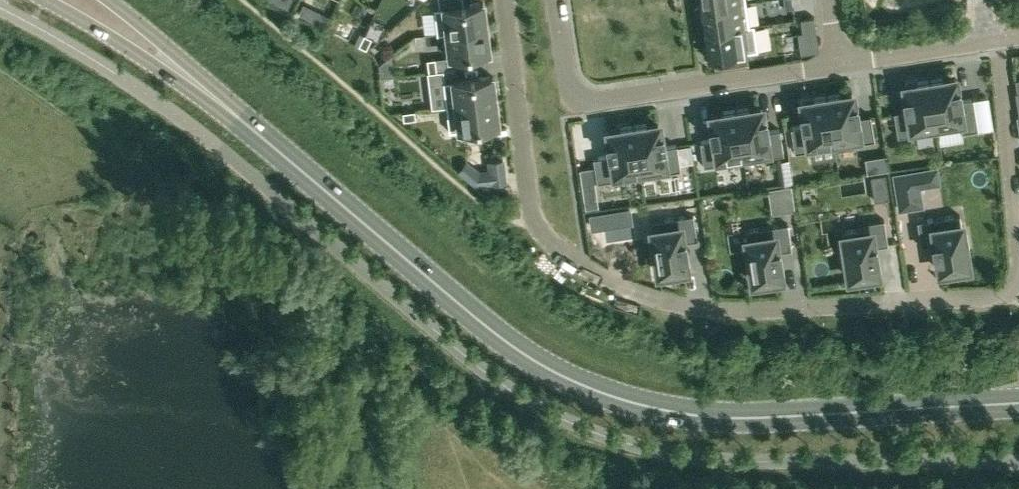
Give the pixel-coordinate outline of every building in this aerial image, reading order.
[(434,8),(437,32),(486,26),(483,1),(462,4),(462,0),(439,0),(440,7),(434,8)] [(784,8),(793,7),(792,0),(783,0),(784,8)] [(701,8),(704,31),(754,24),(749,24),(745,1),(701,8)] [(331,17),(318,10),(313,21),(326,27),(331,17)] [(805,17),(807,29),(815,28),(813,16),(805,17)] [(754,24),(704,31),(708,56),(757,49),(754,24)] [(486,26),(437,32),(437,33),(446,32),(449,56),(489,51),(486,26)] [(359,44),(366,48),(371,37),(364,34),(359,44)] [(451,69),(450,57),(427,60),(428,72),(451,69)] [(451,69),(428,72),(430,84),(443,82),(443,81),(452,80),(451,69)] [(495,100),(492,75),(452,80),(443,81),(443,82),(446,106),(495,100)] [(943,76),(929,79),(937,129),(961,126),(962,132),(978,129),(973,97),(961,99),(960,88),(956,89),(955,78),(944,80),(943,76)] [(905,109),(894,111),(898,136),(937,129),(929,79),(915,81),(916,84),(905,86),(907,96),(903,97),(905,109)] [(827,94),(835,145),(874,139),(870,114),(859,116),(857,104),(854,104),(852,94),(841,96),(840,92),(827,94)] [(795,151),(835,145),(827,94),(813,96),(813,100),(802,102),(804,112),(801,113),(803,125),(791,127),(795,151)] [(446,106),(449,131),(498,125),(495,100),(446,106)] [(736,108),(743,159),(783,153),(779,128),(768,130),(766,118),(763,118),(761,108),(750,110),(750,106),(736,108)] [(704,165),(743,159),(736,108),(722,110),(722,114),(711,116),(713,126),(710,126),(712,139),(700,141),(704,165)] [(403,111),(404,119),(415,118),(414,110),(403,111)] [(647,122),(633,124),(641,175),(680,169),(676,144),(665,146),(663,134),(660,134),(658,124),(647,126),(647,122)] [(609,155),(593,157),(597,182),(641,175),(633,124),(619,126),(620,130),(608,132),(610,142),(607,142),(609,155)] [(491,183),(506,181),(503,159),(489,160),(491,183)] [(892,172),(898,209),(924,205),(916,168),(892,172)] [(870,175),(875,200),(888,198),(885,173),(870,175)] [(592,187),(590,174),(581,176),(583,188),(592,187)] [(778,186),(782,211),(794,210),(791,184),(778,186)] [(697,238),(693,214),(650,220),(653,238),(649,238),(651,252),(655,252),(658,272),(669,271),(669,274),(683,272),(682,269),(686,268),(684,254),(687,254),(685,240),(697,238)] [(962,231),(959,214),(917,220),(921,245),(932,243),(935,257),(938,256),(940,270),(943,269),(944,273),(958,271),(957,267),(968,266),(964,245),(968,245),(966,231),(962,231)] [(888,243),(884,219),(868,221),(868,227),(842,231),(844,243),(840,243),(843,257),(846,256),(849,277),(860,275),(860,279),(874,277),(873,273),(877,273),(875,259),(878,258),(876,245),(888,243)] [(750,261),(753,281),(763,280),(764,283),(778,281),(777,278),(781,277),(779,263),(782,263),(780,249),(791,247),(788,223),(776,224),(745,229),(747,247),(744,247),(746,261),(750,261)]
